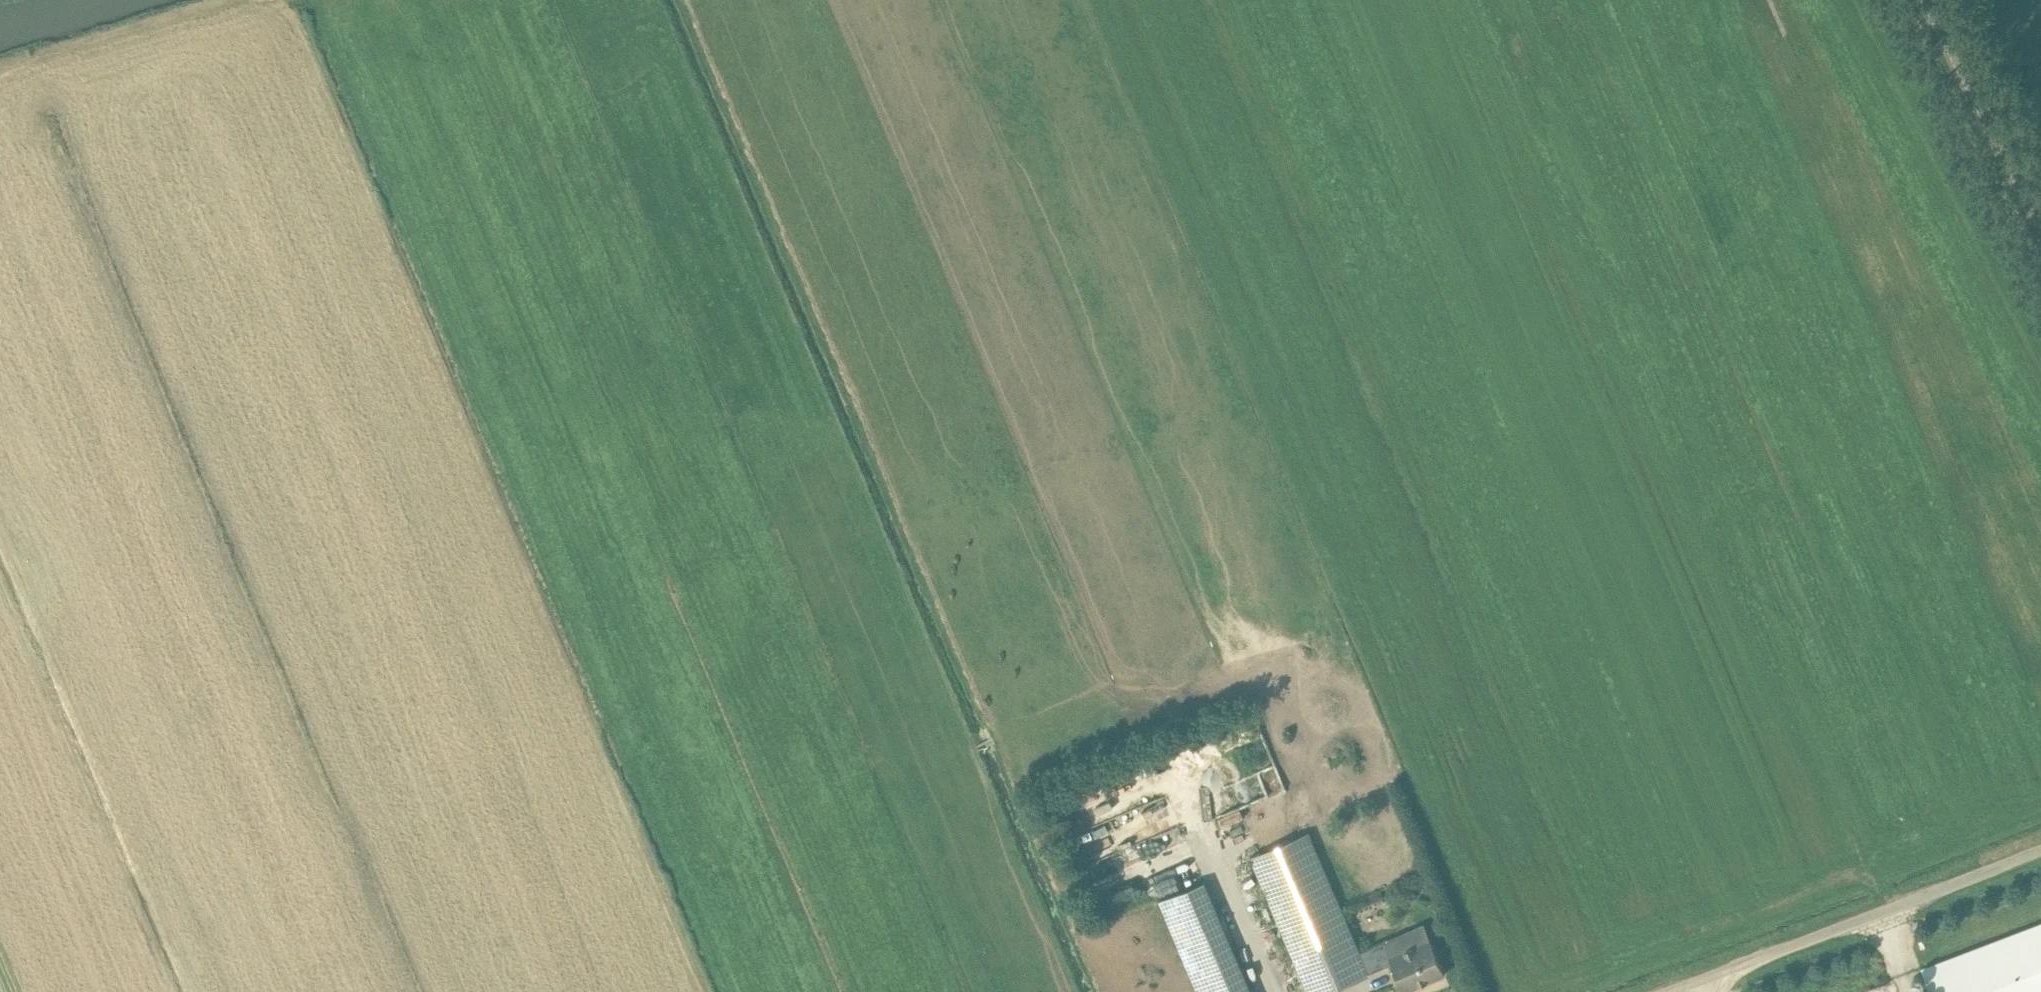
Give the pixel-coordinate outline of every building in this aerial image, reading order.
[(1308,833),(1252,857),(1309,991),(1328,991),(1369,975),(1368,974),(1392,963),(1404,991),(1445,974),(1430,939),(1391,955),(1385,941),(1359,952),(1308,833)] [(1204,881),(1160,900),(1200,991),(1252,991),(1204,881)] [(1922,968),(1931,991),(2040,991),(2040,924),(2013,934),(1922,968)]
